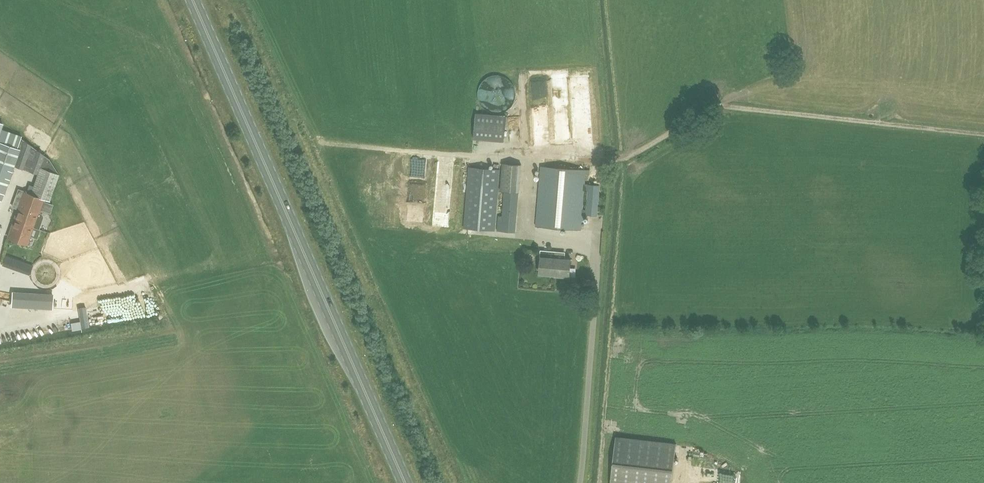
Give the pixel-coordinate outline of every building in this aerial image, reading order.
[(538,117),(552,117),(551,89),(537,89),(538,117)] [(574,143),(572,109),(557,109),(557,117),(560,117),(561,143),(574,143)] [(504,141),(506,116),(475,113),(473,138),(504,141)] [(1,199),(3,193),(13,165),(37,173),(34,182),(40,184),(39,188),(32,186),(29,185),(27,192),(24,191),(18,208),(8,236),(8,237),(26,244),(29,245),(31,244),(33,239),(32,237),(29,236),(33,227),(34,227),(39,229),(43,217),(41,214),(39,213),(40,211),(50,215),(53,206),(43,202),(44,199),(49,201),(49,200),(59,174),(58,174),(49,159),(38,151),(21,138),(21,137),(0,129),(2,123),(0,123),(0,199),(1,199)] [(498,215),(497,230),(502,231),(515,232),(518,192),(520,164),(503,163),(500,190),(505,191),(503,216),(498,215)] [(540,166),(536,225),(581,229),(582,213),(596,215),(599,185),(584,184),(585,169),(540,166)] [(555,274),(556,262),(553,262),(554,251),(540,249),(540,256),(539,273),(555,274)] [(569,276),(571,258),(563,258),(564,254),(562,254),(562,251),(554,251),(553,262),(556,262),(555,274),(555,275),(569,276)] [(6,256),(3,264),(31,274),(34,265),(6,256)] [(128,306),(89,310),(90,312),(69,314),(70,324),(129,318),(128,306)] [(136,336),(135,326),(126,327),(127,337),(136,336)] [(86,399),(71,399),(71,408),(87,407),(86,399)] [(168,412),(151,416),(153,424),(170,420),(168,412)] [(676,443),(616,437),(610,482),(672,482),(676,443)] [(745,471),(701,468),(700,482),(718,482),(744,482),(745,471)]
